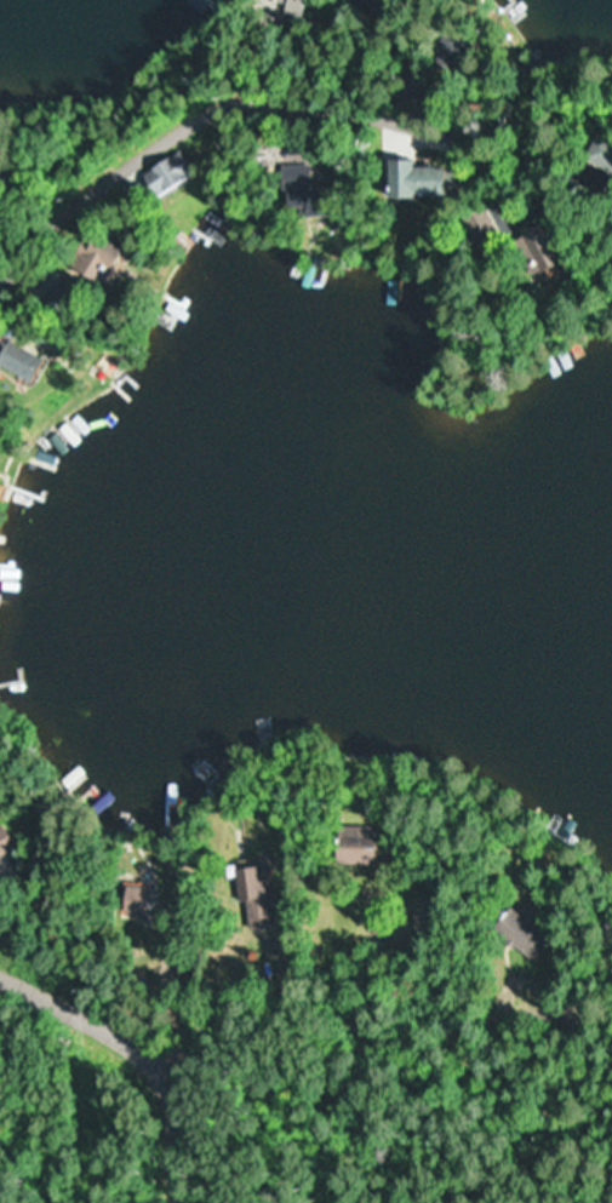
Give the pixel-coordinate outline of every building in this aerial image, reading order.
[(457,62),(456,45),(434,47),(435,64),(457,62)] [(150,199),(188,176),(175,154),(137,176),(150,199)] [(405,169),(405,162),(379,162),(379,199),(433,199),(433,169),(405,169)] [(276,194),(282,194),(282,210),(307,210),(307,167),(276,167),(276,194)] [(502,238),(516,277),(546,265),(532,227),(502,238)] [(64,271),(104,291),(124,253),(84,232),(64,271)] [(39,362),(3,341),(0,346),(0,370),(26,385),(39,362)] [(382,864),(383,827),(339,826),(338,863),(382,864)] [(0,828),(0,860),(15,850),(0,828)] [(242,901),(249,900),(252,930),(280,927),(274,865),(239,869),(242,901)] [(156,890),(126,885),(122,910),(152,916),(156,890)] [(535,962),(553,939),(511,908),(494,931),(535,962)]
